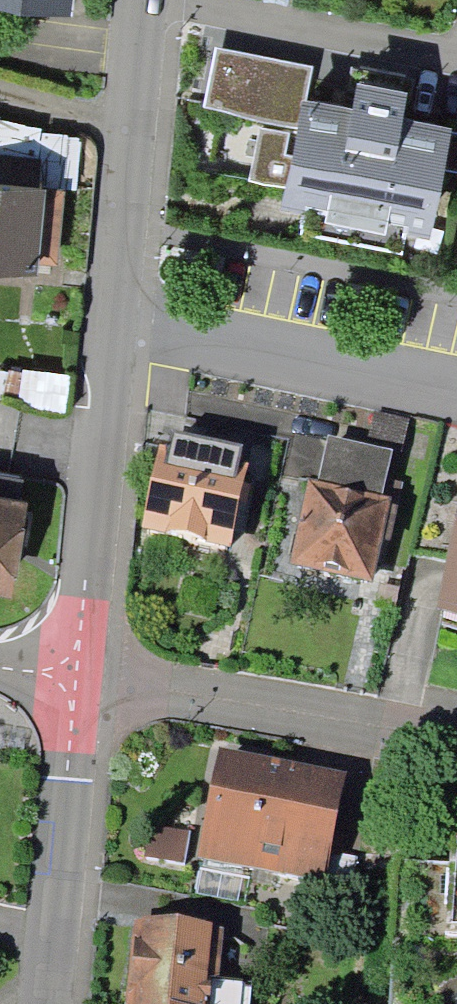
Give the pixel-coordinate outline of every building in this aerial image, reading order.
[(0,143),(0,258),(33,262),(45,148),(0,143)] [(242,463),(154,447),(137,542),(225,557),(242,463)] [(323,450),(311,497),(376,511),(385,461),(323,450)] [(0,484),(0,574),(12,485),(0,484)] [(311,497),(302,495),(284,576),(372,595),(390,514),(376,511),(311,497)] [(344,782),(213,752),(190,864),(315,891),(344,782)] [(441,1003),(456,1003),(456,895),(448,895),(441,1003)] [(123,918),(116,1003),(239,1003),(239,991),(213,990),(217,924),(123,918)]
